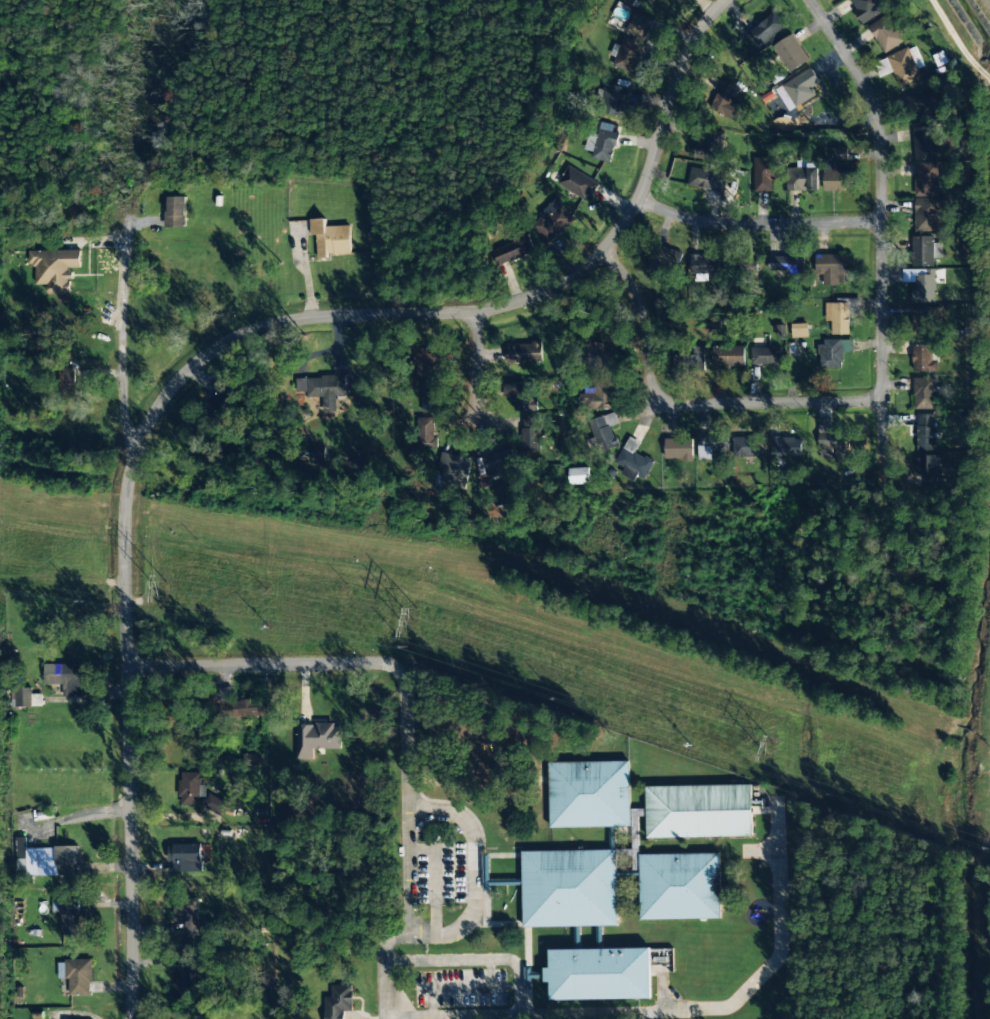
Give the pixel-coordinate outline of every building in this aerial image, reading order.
[(889,8),(884,0),(848,0),(863,24),(889,8)] [(633,74),(655,19),(634,11),(624,35),(619,46),(613,44),(609,55),(615,57),(611,66),(633,74)] [(745,33),(757,50),(788,28),(776,11),(745,33)] [(903,43),(889,14),(869,24),(882,53),(903,43)] [(790,72),(809,60),(792,34),(774,45),(790,72)] [(922,77),(918,68),(924,66),(916,45),(887,56),(898,86),(922,77)] [(892,72),(886,58),(874,63),(880,77),(892,72)] [(816,95),(811,88),(820,83),(811,68),(776,89),(789,111),(816,95)] [(616,86),(602,83),(597,111),(623,116),(630,82),(617,79),(616,86)] [(736,121),(742,108),(729,102),(736,88),(722,81),(709,108),(736,121)] [(920,118),(943,111),(936,88),(905,97),(910,114),(918,111),(920,118)] [(913,159),(936,159),(935,127),(912,127),(913,159)] [(616,132),(597,130),(593,159),(613,162),(616,132)] [(693,157),(719,163),(725,139),(699,133),(693,157)] [(844,148),(831,148),(831,160),(845,160),(844,148)] [(753,158),(754,192),(775,191),(774,157),(753,158)] [(818,168),(805,168),(805,161),(798,161),(798,168),(787,168),(787,191),(818,191),(818,168)] [(913,164),(914,196),(938,196),(937,163),(913,164)] [(839,165),(823,165),(824,191),(847,191),(846,170),(839,171),(839,165)] [(598,182),(567,166),(557,184),(588,201),(598,182)] [(724,191),(726,173),(690,168),(688,187),(724,191)] [(185,227),(185,197),(164,197),(165,228),(185,227)] [(575,219),(556,198),(531,220),(550,241),(575,219)] [(915,231),(941,231),(940,198),(914,199),(915,231)] [(350,225),(326,226),(325,219),(310,219),(310,235),(316,235),(317,260),(329,259),(329,255),(351,254),(350,225)] [(490,251),(496,267),(534,252),(527,234),(511,241),(511,242),(490,251)] [(933,236),(912,236),(912,266),(933,266),(933,258),(942,258),(942,243),(933,243),(933,236)] [(684,254),(656,244),(648,268),(675,278),(684,254)] [(27,251),(27,266),(35,266),(35,285),(51,284),(51,294),(71,293),(70,269),(80,269),(80,250),(27,251)] [(719,254),(690,255),(690,275),(720,274),(719,254)] [(815,255),(815,274),(823,274),(823,286),(838,285),(838,274),(848,274),(847,254),(815,255)] [(790,256),(773,256),(774,271),(790,271),(790,256)] [(926,270),(903,269),(902,282),(913,282),(912,296),(934,297),(934,275),(926,274),(926,270)] [(849,335),(848,299),(837,300),(837,303),(825,303),(825,321),(831,321),(831,335),(849,335)] [(932,326),(932,307),(912,308),(912,327),(932,326)] [(808,337),(807,323),(791,324),(792,338),(808,337)] [(852,340),(821,339),(820,368),(843,368),(843,352),(852,352),(852,340)] [(605,342),(584,343),(584,368),(606,367),(605,342)] [(506,363),(542,362),(542,343),(505,345),(506,363)] [(937,372),(937,345),(912,345),(912,372),(937,372)] [(704,371),(704,346),(683,346),(683,355),(673,355),(674,371),(704,371)] [(744,366),(744,346),(712,346),(713,367),(744,366)] [(751,365),(781,365),(781,347),(751,348),(751,365)] [(426,353),(426,348),(417,348),(418,378),(443,377),(443,353),(426,353)] [(322,397),(323,412),(336,411),(336,397),(346,397),(345,389),(354,389),(353,376),(296,377),(296,392),(307,392),(307,397),(322,397)] [(935,378),(913,378),(914,409),(936,409),(935,378)] [(595,393),(579,393),(579,408),(611,407),(610,379),(595,379),(595,393)] [(421,405),(439,406),(440,384),(422,383),(421,405)] [(535,383),(503,384),(503,397),(514,396),(514,411),(536,411),(535,383)] [(592,439),(598,454),(619,446),(611,426),(619,423),(614,411),(589,422),(595,437),(592,439)] [(916,415),(917,473),(940,473),(939,455),(935,455),(935,414),(916,415)] [(540,416),(523,416),(522,448),(540,449),(540,416)] [(434,447),(434,417),(419,417),(420,447),(434,447)] [(834,462),(849,462),(849,433),(831,433),(831,419),(818,419),(819,450),(834,450),(834,462)] [(698,460),(727,460),(727,442),(713,442),(713,434),(698,434),(698,460)] [(733,437),(733,457),(764,456),(764,436),(733,437)] [(644,480),(654,462),(635,451),(640,443),(629,437),(615,462),(624,468),(621,474),(634,481),(637,476),(644,480)] [(797,456),(796,437),(772,437),(773,457),(797,456)] [(693,439),(665,439),(665,460),(692,460),(693,439)] [(324,464),(324,447),(311,447),(310,456),(301,456),(301,464),(324,464)] [(483,456),(488,479),(519,472),(513,448),(483,456)] [(589,467),(569,468),(569,484),(589,483),(589,467)] [(490,518),(496,518),(497,525),(508,524),(507,504),(489,504),(490,518)] [(81,664),(44,664),(44,685),(63,684),(63,696),(82,696),(81,664)] [(42,694),(30,694),(31,688),(8,687),(8,706),(42,708),(42,694)] [(265,715),(265,699),(231,700),(231,687),(218,688),(218,716),(265,715)] [(298,724),(296,759),(312,760),(312,748),(341,749),(341,725),(298,724)] [(263,753),(245,754),(246,766),(264,765),(263,753)] [(550,828),(630,826),(629,761),(549,762),(550,828)] [(200,773),(183,773),(179,781),(179,805),(199,806),(221,815),(227,802),(208,794),(205,801),(200,801),(205,790),(200,788),(200,773)] [(752,836),(751,785),(645,787),(646,838),(752,836)] [(24,837),(13,838),(14,876),(25,875),(24,837)] [(202,870),(201,844),(167,845),(168,863),(173,863),(174,872),(202,870)] [(56,875),(56,866),(79,865),(79,847),(33,848),(33,876),(56,875)] [(521,851),(523,928),(617,926),(616,850),(521,851)] [(720,918),(719,853),(639,854),(640,920),(720,918)] [(185,936),(204,935),(204,925),(197,925),(196,898),(173,899),(173,922),(185,922),(185,936)] [(61,934),(89,934),(89,909),(80,909),(80,901),(53,901),(53,912),(61,912),(61,934)] [(549,950),(549,968),(544,968),(544,982),(550,982),(550,1001),(651,999),(650,948),(549,950)] [(92,959),(66,959),(67,995),(101,994),(101,983),(92,983),(92,959)] [(190,965),(173,965),(174,992),(191,992),(190,965)] [(344,1011),(353,1011),(352,985),(331,985),(331,997),(324,997),(324,1018),(344,1018),(344,1011)]
